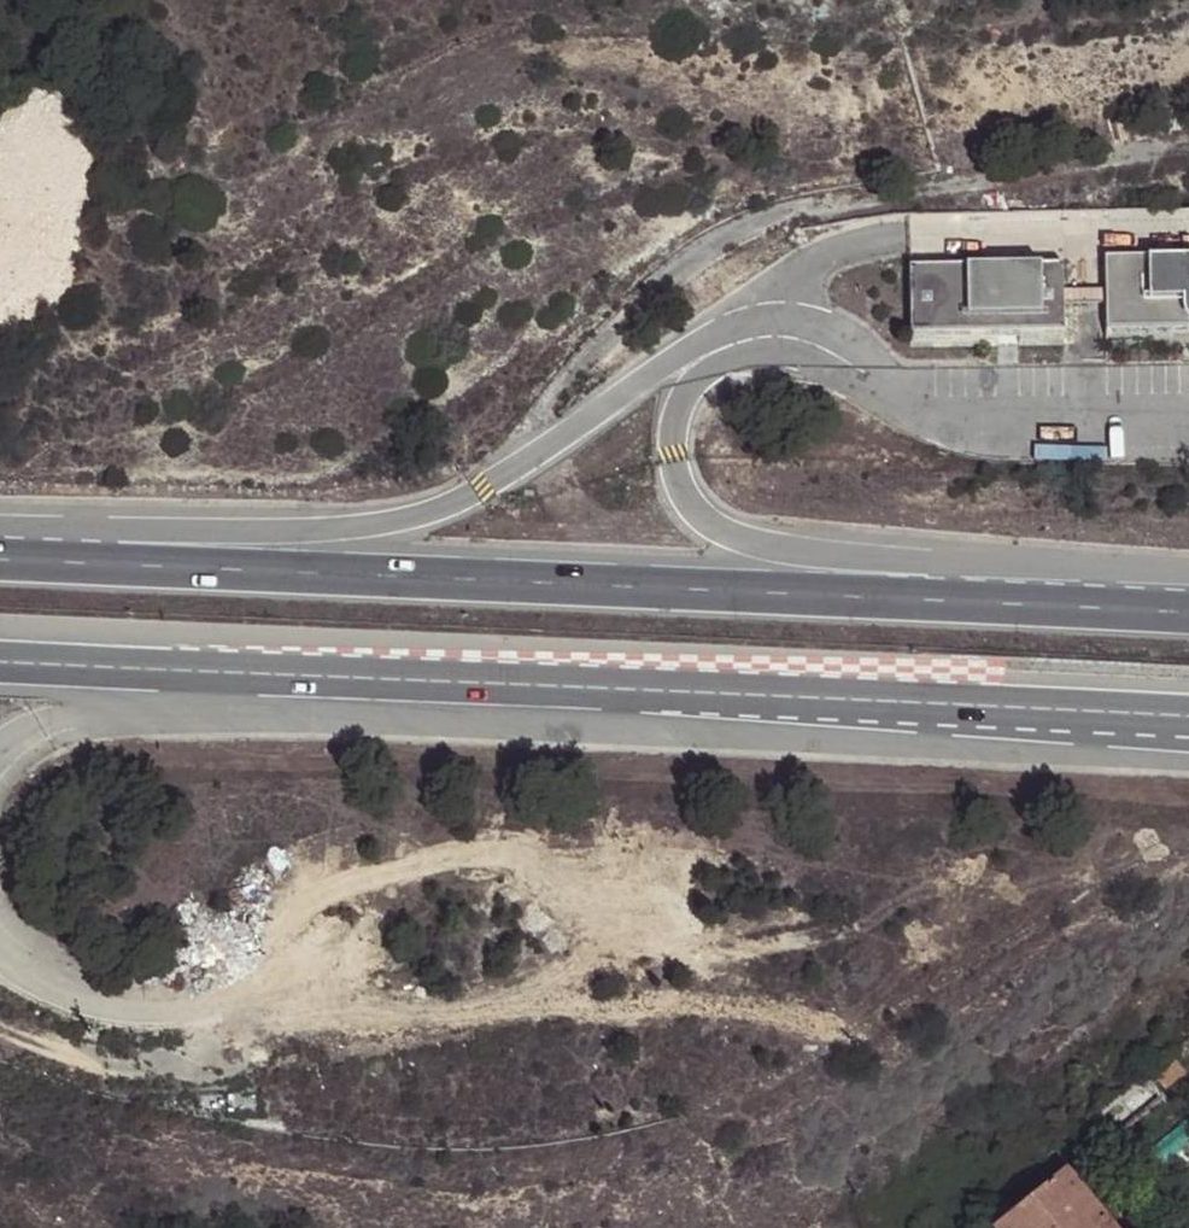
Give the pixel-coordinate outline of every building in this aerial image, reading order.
[(1105,340),(1188,339),(1188,252),(1103,253),(1105,340)] [(907,343),(996,341),(995,333),(995,325),(1015,325),(1014,333),(1015,340),(1015,341),(1061,340),(1060,256),(907,258),(907,343)] [(1172,1053),(1152,1069),(1169,1087),(1188,1071),(1172,1053)] [(998,1227),(1108,1227),(1064,1172),(996,1225),(998,1227)] [(955,1227),(977,1227),(969,1217),(955,1227)]
